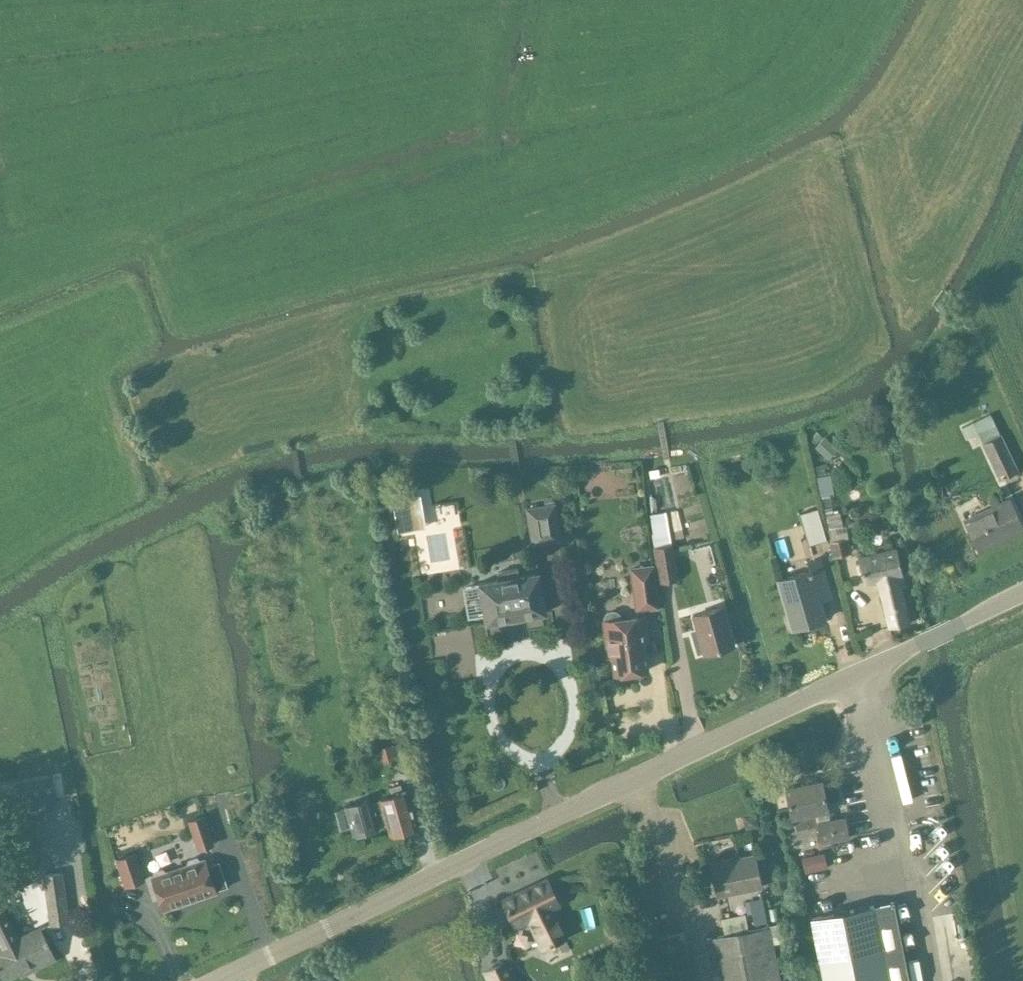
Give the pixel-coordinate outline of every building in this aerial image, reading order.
[(978,432),(983,442),(981,443),(998,480),(1019,471),(1001,434),(1000,434),(990,414),(962,427),(966,437),(978,432)] [(825,437),(815,447),(829,460),(838,449),(825,437)] [(658,468),(649,470),(651,477),(660,475),(658,468)] [(817,476),(816,476),(820,495),(822,495),(829,494),(834,492),(830,474),(826,475),(817,476)] [(407,496),(392,498),(398,532),(413,529),(407,496)] [(1008,498),(964,519),(978,551),(1022,530),(1022,528),(1008,498)] [(561,540),(555,503),(527,508),(533,544),(561,540)] [(826,540),(818,510),(800,514),(809,545),(826,540)] [(833,513),(825,514),(828,528),(843,525),(840,511),(833,513)] [(653,534),(651,534),(653,547),(659,583),(679,580),(674,544),(671,544),(669,531),(653,534)] [(832,557),(851,554),(849,539),(830,542),(832,557)] [(865,583),(877,580),(888,628),(910,623),(902,587),(906,586),(897,549),(860,558),(865,583)] [(798,577),(779,583),(792,629),(823,620),(818,603),(815,595),(826,592),(818,563),(807,567),(809,574),(798,577)] [(615,674),(619,674),(619,676),(633,675),(633,672),(648,670),(643,632),(647,632),(645,616),(644,609),(658,607),(653,566),(632,568),(637,610),(638,617),(622,619),(622,617),(622,616),(621,614),(620,613),(619,612),(617,611),(616,611),(615,610),(613,610),(612,610),(610,611),(609,611),(607,612),(606,613),(605,615),(605,616),(604,617),(604,619),(604,621),(608,656),(613,655),(615,674)] [(546,612),(539,572),(519,575),(519,574),(518,568),(498,572),(499,577),(499,579),(479,582),(486,622),(546,612)] [(735,646),(723,606),(692,615),(698,634),(692,635),(697,654),(703,652),(704,655),(735,646)] [(922,725),(920,712),(908,715),(910,727),(922,725)] [(399,764),(394,744),(378,748),(383,767),(399,764)] [(791,816),(817,811),(819,822),(816,823),(820,843),(850,837),(846,817),(830,820),(827,809),(822,781),(785,788),(791,816)] [(403,791),(401,784),(390,787),(392,795),(379,798),(380,799),(371,802),(370,798),(345,805),(346,808),(351,827),(354,835),(379,828),(378,826),(387,823),(387,825),(390,835),(417,827),(406,791),(403,791)] [(34,800),(21,802),(23,814),(36,812),(34,800)] [(196,850),(211,845),(202,816),(186,821),(196,850)] [(123,886),(142,880),(133,853),(114,860),(123,886)] [(824,853),(801,858),(804,873),(827,868),(824,853)] [(755,854),(710,863),(717,896),(761,887),(755,854)] [(187,865),(183,866),(195,900),(216,893),(215,891),(228,887),(219,861),(207,865),(204,859),(200,860),(197,857),(188,860),(187,865)] [(195,900),(183,866),(166,872),(162,868),(154,871),(153,876),(152,876),(163,910),(195,900)] [(51,925),(70,922),(62,872),(43,875),(51,925)] [(529,920),(542,948),(566,936),(553,909),(559,906),(547,878),(502,900),(515,926),(529,920)] [(725,930),(750,929),(750,922),(766,921),(765,899),(748,900),(749,915),(724,916),(725,930)] [(893,902),(811,918),(823,980),(909,980),(893,902)] [(0,910),(0,961),(8,977),(34,963),(36,967),(55,958),(41,928),(39,925),(18,935),(5,908),(0,910)] [(714,980),(781,980),(770,926),(706,939),(714,980)] [(622,940),(620,940),(617,940),(615,941),(613,943),(612,945),(611,948),(612,951),(613,953),(615,955),(617,956),(620,956),(622,956),(624,955),(626,953),(628,951),(628,948),(628,946),(626,943),(625,941),(622,940)] [(487,980),(516,980),(506,960),(482,971),(487,980)]
